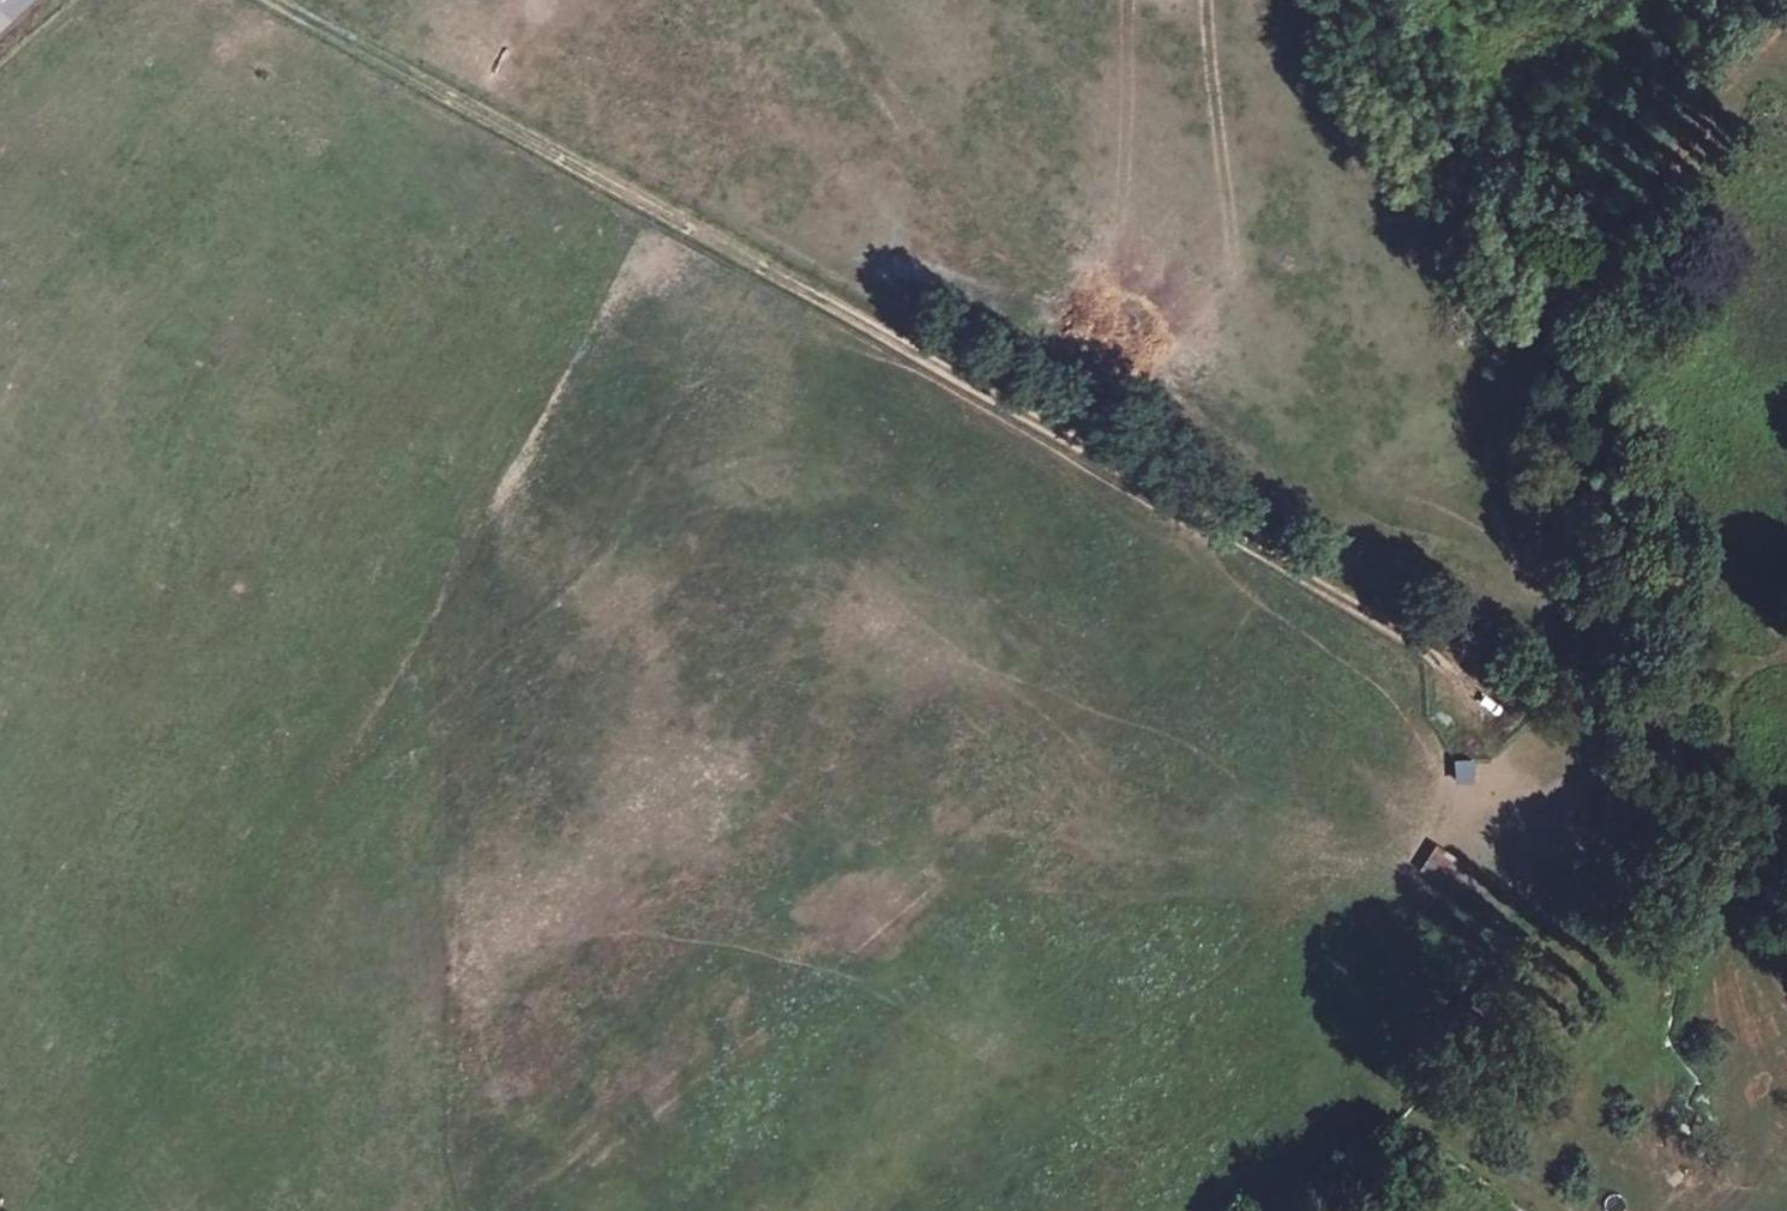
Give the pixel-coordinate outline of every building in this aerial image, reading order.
[(1474,786),(1474,761),(1454,761),(1454,786),(1474,786)]
